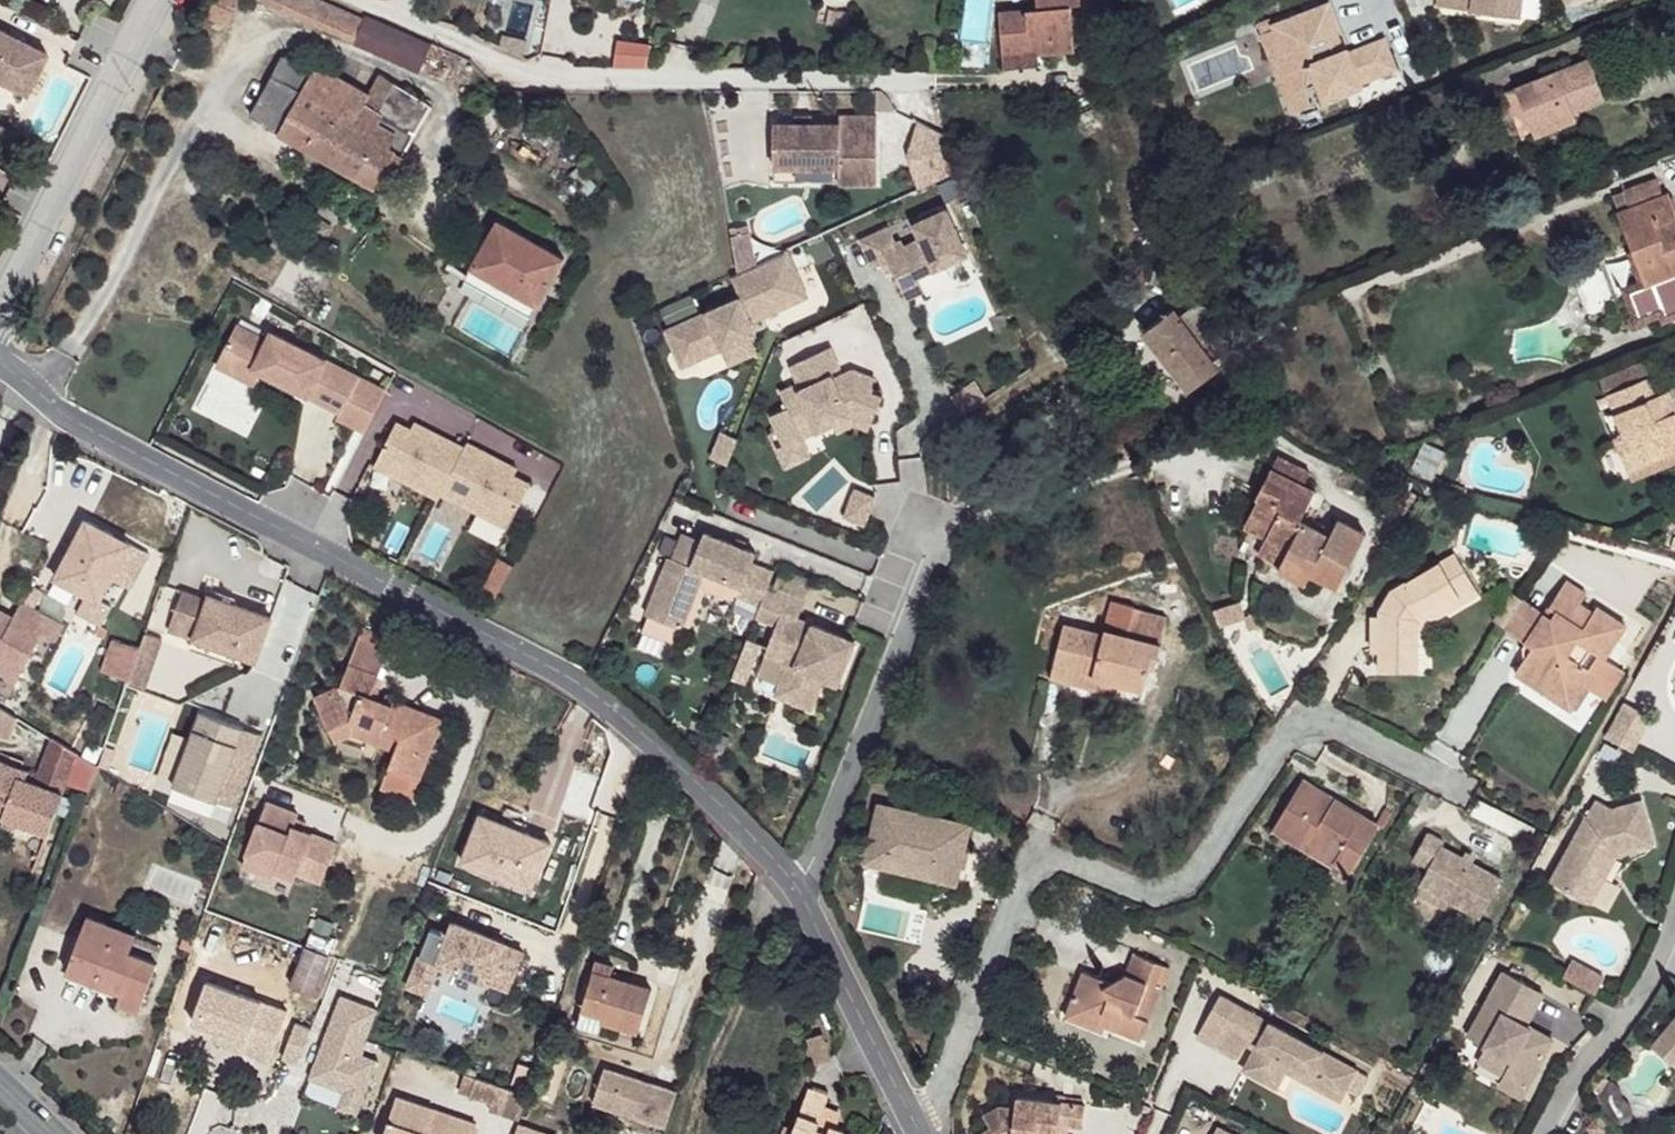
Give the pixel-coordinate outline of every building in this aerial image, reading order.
[(208,17),(228,27),(241,0),(215,0),(208,17)] [(365,20),(319,0),(271,0),(358,38),(365,20)] [(1039,56),(1074,54),(1071,9),(1079,8),(1079,0),(1034,0),(1035,11),(1000,14),(1003,54),(1039,51),(1039,56)] [(1440,5),(1521,21),(1525,0),(1441,0),(1440,5)] [(1594,0),(1558,0),(1560,10),(1594,0)] [(1285,19),(1298,93),(1304,91),(1317,85),(1324,104),(1363,89),(1363,85),(1400,71),(1387,39),(1350,53),(1349,47),(1344,49),(1334,53),(1328,39),(1337,35),(1343,34),(1332,3),(1285,19)] [(855,20),(830,16),(828,32),(854,36),(855,20)] [(432,44),(367,17),(365,20),(358,38),(355,47),(418,74),(432,44)] [(1295,94),(1298,93),(1285,19),(1273,24),(1275,30),(1261,36),(1271,63),(1282,58),(1295,94)] [(0,22),(0,74),(29,89),(49,48),(0,22)] [(1344,49),(1337,35),(1328,39),(1334,53),(1344,49)] [(613,39),(613,64),(647,65),(647,39),(613,39)] [(1040,67),(1039,56),(1039,51),(1003,54),(1004,70),(1040,67)] [(301,95),(314,72),(285,58),(252,115),(333,162),(350,129),(328,116),(330,111),(301,95)] [(1293,117),(1301,113),(1298,93),(1295,94),(1282,58),(1271,63),(1293,117)] [(1533,131),(1574,113),(1604,100),(1589,62),(1518,91),(1533,131)] [(371,95),(318,66),(314,72),(301,95),(330,111),(328,116),(350,129),(333,162),(378,188),(389,169),(397,155),(403,157),(433,107),(381,78),(371,95)] [(1298,93),(1301,113),(1311,109),(1304,91),(1298,93)] [(1101,123),(1094,111),(1077,121),(1083,132),(1101,123)] [(1577,123),(1574,113),(1533,131),(1537,139),(1577,123)] [(800,116),(800,124),(816,125),(816,116),(800,116)] [(800,124),(778,124),(779,167),(844,167),(844,157),(881,157),(881,117),(844,117),(844,125),(816,125),(800,124)] [(395,173),(403,157),(397,155),(389,169),(395,173)] [(881,157),(844,157),(844,167),(844,184),(881,184),(881,157)] [(1229,189),(1222,166),(1211,171),(1219,193),(1229,189)] [(1668,194),(1663,195),(1656,179),(1623,192),(1629,208),(1618,211),(1644,280),(1626,288),(1637,317),(1659,308),(1664,319),(1674,315),(1674,212),(1668,194)] [(1612,195),(1618,211),(1629,208),(1623,192),(1612,195)] [(888,228),(860,241),(872,268),(888,262),(902,292),(920,284),(917,278),(967,255),(946,210),(913,225),(920,240),(903,247),(900,241),(896,243),(888,228)] [(472,270),(536,306),(565,258),(500,221),(472,270)] [(748,234),(731,237),(737,272),(753,265),(748,234)] [(666,331),(679,359),(720,341),(723,349),(758,333),(752,322),(808,296),(788,251),(732,276),(741,297),(666,331)] [(530,317),(536,306),(472,270),(465,281),(530,317)] [(920,284),(902,292),(905,299),(923,291),(920,284)] [(1193,329),(1205,321),(1215,313),(1199,292),(1177,309),(1193,329)] [(1217,338),(1205,321),(1193,329),(1177,309),(1146,330),(1189,390),(1219,370),(1227,365),(1222,359),(1218,363),(1212,358),(1217,354),(1210,344),(1217,338)] [(238,322),(219,357),(251,373),(254,366),(261,370),(339,410),(368,425),(385,390),(272,330),(268,338),(238,322)] [(720,341),(679,359),(683,367),(723,349),(720,341)] [(789,408),(772,415),(779,430),(786,446),(804,438),(836,423),(854,415),(874,422),(883,395),(873,392),(878,382),(877,379),(855,371),(835,380),(832,372),(841,368),(831,347),(792,365),(800,383),(782,392),(789,408)] [(251,373),(219,357),(216,363),(255,383),(261,370),(254,366),(251,373)] [(1227,365),(1219,370),(1232,388),(1249,380),(1233,359),(1227,365)] [(1603,381),(1610,397),(1650,380),(1644,366),(1603,381)] [(962,408),(986,393),(974,375),(951,391),(962,408)] [(1629,473),(1674,454),(1674,408),(1669,393),(1657,399),(1650,380),(1610,397),(1624,433),(1614,437),(1629,473)] [(365,430),(368,425),(339,410),(337,415),(365,430)] [(857,424),(871,429),(874,422),(854,415),(836,423),(840,431),(857,424)] [(443,493),(466,448),(426,427),(422,434),(413,430),(396,421),(374,464),(440,499),(443,493)] [(413,430),(422,434),(426,427),(416,422),(413,430)] [(715,455),(731,461),(741,435),(725,429),(715,455)] [(812,456),(804,438),(786,446),(779,430),(771,434),(787,467),(812,456)] [(509,465),(469,444),(443,493),(509,528),(531,485),(515,476),(506,471),(509,465)] [(1448,454),(1425,445),(1415,463),(1439,474),(1448,454)] [(1275,454),(1268,467),(1300,483),(1307,472),(1275,454)] [(1629,473),(1635,484),(1674,467),(1674,454),(1629,473)] [(519,469),(509,465),(506,471),(515,476),(519,469)] [(1252,505),(1243,523),(1264,535),(1255,551),(1279,563),(1283,557),(1310,572),(1339,587),(1367,531),(1340,516),(1331,533),(1299,517),(1313,490),(1300,483),(1268,467),(1254,493),(1257,494),(1263,498),(1259,508),(1252,505)] [(858,487),(847,515),(869,524),(880,496),(858,487)] [(1257,494),(1252,505),(1259,508),(1263,498),(1257,494)] [(115,572),(131,545),(86,521),(62,567),(83,577),(76,590),(92,599),(99,602),(112,579),(115,572)] [(669,558),(648,617),(683,630),(706,573),(743,587),(739,597),(762,607),(770,585),(775,573),(753,565),(757,554),(705,534),(702,541),(692,567),(673,560),(669,558)] [(683,534),(673,560),(692,567),(702,541),(683,534)] [(149,556),(130,546),(115,572),(112,579),(130,589),(149,556)] [(1421,616),(1475,587),(1457,554),(1390,591),(1381,609),(1382,619),(1383,651),(1383,669),(1422,668),(1422,629),(1421,616)] [(1305,583),(1310,572),(1283,557),(1279,563),(1276,569),(1305,583)] [(502,560),(487,589),(499,596),(515,566),(502,560)] [(55,579),(76,590),(83,577),(62,567),(55,579)] [(1565,578),(1546,605),(1554,610),(1549,621),(1553,642),(1527,649),(1526,652),(1511,676),(1547,700),(1561,691),(1559,686),(1578,681),(1589,664),(1582,660),(1591,646),(1604,653),(1625,622),(1598,605),(1594,610),(1579,602),(1586,592),(1565,578)] [(805,600),(770,585),(762,607),(757,618),(778,626),(769,648),(800,660),(782,699),(812,710),(824,679),(838,684),(855,642),(797,619),(805,600)] [(1480,596),(1475,587),(1421,616),(1422,629),(1480,596)] [(168,632),(194,641),(208,600),(183,591),(168,632)] [(1502,627),(1521,600),(1508,592),(1490,619),(1502,627)] [(272,618),(209,596),(208,600),(194,641),(238,656),(256,663),(272,618)] [(1542,610),(1522,597),(1521,600),(1502,627),(1498,633),(1520,646),(1542,610)] [(112,609),(99,602),(92,599),(83,618),(101,627),(112,609)] [(1243,600),(1216,611),(1222,627),(1250,617),(1243,600)] [(22,601),(14,617),(0,610),(0,670),(20,680),(44,632),(59,639),(66,623),(22,601)] [(1126,635),(1132,612),(1115,605),(1103,636),(1065,626),(1050,677),(1076,684),(1079,673),(1119,684),(1116,695),(1141,702),(1150,667),(1156,668),(1162,646),(1126,635)] [(1546,605),(1542,610),(1520,646),(1523,649),(1527,649),(1553,642),(1549,621),(1554,610),(1546,605)] [(1169,621),(1132,612),(1126,635),(1162,646),(1169,621)] [(1372,650),(1383,651),(1382,619),(1372,617),(1372,650)] [(130,673),(130,674),(145,680),(163,631),(148,625),(130,673)] [(142,640),(115,631),(104,663),(130,673),(142,640)] [(238,656),(194,641),(190,650),(234,666),(238,656)] [(402,741),(397,755),(391,771),(423,783),(447,721),(395,700),(393,703),(374,695),(389,655),(361,643),(342,686),(315,698),(329,730),(355,721),(402,741)] [(800,660),(769,648),(767,656),(783,663),(785,671),(775,696),(782,699),(800,660)] [(1595,669),(1589,664),(1578,681),(1559,686),(1561,691),(1547,700),(1565,712),(1595,669)] [(1076,684),(1116,695),(1119,684),(1079,673),(1076,684)] [(1624,703),(1615,719),(1642,734),(1650,718),(1624,703)] [(14,739),(21,718),(0,705),(0,734),(14,739)] [(175,786),(218,802),(244,729),(203,714),(175,786)] [(1615,719),(1605,738),(1632,753),(1642,734),(1615,719)] [(353,736),(397,755),(402,741),(355,721),(329,730),(335,743),(353,736)] [(241,811),(267,737),(244,729),(218,802),(241,811)] [(80,755),(55,739),(37,785),(25,780),(5,771),(8,764),(0,761),(0,807),(5,809),(1,819),(47,837),(80,755)] [(80,755),(68,787),(87,794),(97,766),(80,755)] [(27,771),(8,764),(5,771),(25,780),(27,771)] [(1306,852),(1298,863),(1327,880),(1336,866),(1352,875),(1379,829),(1303,785),(1274,834),(1306,852)] [(266,800),(237,879),(287,897),(310,831),(292,824),(296,811),(266,800)] [(1610,859),(1621,857),(1660,848),(1650,804),(1618,810),(1599,800),(1556,881),(1589,897),(1601,875),(1593,872),(1603,854),(1610,859)] [(939,872),(937,881),(961,887),(975,826),(886,804),(870,864),(892,869),(895,861),(939,872)] [(464,862),(516,883),(520,872),(536,880),(551,844),(482,814),(464,862)] [(1267,844),(1298,863),(1306,852),(1274,834),(1267,844)] [(1417,888),(1449,905),(1480,921),(1503,879),(1442,847),(1443,844),(1425,834),(1411,861),(1426,870),(1417,888)] [(1596,902),(1621,857),(1610,859),(1603,854),(1593,872),(1601,875),(1589,897),(1596,902)] [(892,869),(937,881),(939,872),(895,861),(892,869)] [(520,872),(516,883),(532,889),(536,880),(520,872)] [(1444,913),(1449,905),(1417,888),(1412,895),(1444,913)] [(189,983),(180,980),(177,991),(194,996),(199,980),(212,975),(227,932),(247,938),(248,935),(278,947),(270,971),(293,981),(291,987),(316,995),(331,957),(214,913),(189,983)] [(137,935),(89,916),(68,973),(124,994),(119,1004),(140,1012),(157,963),(131,952),(137,935)] [(504,944),(453,924),(448,936),(431,929),(408,987),(427,994),(439,964),(488,983),(489,982),(510,990),(524,954),(503,945),(504,944)] [(1123,983),(1104,1017),(1107,1019),(1114,1029),(1150,1041),(1168,991),(1160,988),(1168,967),(1140,958),(1132,980),(1123,983)] [(614,968),(598,962),(581,1014),(639,1035),(653,991),(611,977),(614,968)] [(1590,971),(1572,962),(1564,977),(1581,987),(1590,971)] [(1521,1018),(1539,988),(1507,971),(1471,1036),(1515,1061),(1503,1084),(1526,1097),(1558,1038),(1531,1024),(1521,1018)] [(1604,979),(1590,971),(1581,987),(1596,994),(1604,979)] [(1078,1007),(1104,1017),(1123,983),(1119,985),(1090,974),(1078,1007)] [(252,1034),(276,1044),(288,1012),(208,982),(194,1023),(220,1033),(250,1043),(252,1034)] [(1548,992),(1539,988),(1521,1018),(1531,1024),(1548,992)] [(342,999),(311,1079),(346,1092),(362,1099),(377,1062),(362,1057),(378,1013),(342,999)] [(1221,1050),(1244,1008),(1226,999),(1204,1040),(1221,1050)] [(1098,1029),(1104,1017),(1078,1007),(1073,1020),(1098,1029)] [(1361,1071),(1244,1008),(1221,1050),(1240,1061),(1247,1058),(1252,1049),(1258,1038),(1267,1043),(1261,1054),(1249,1076),(1266,1084),(1280,1059),(1348,1097),(1361,1071)] [(1107,1019),(1104,1017),(1098,1029),(1110,1033),(1114,1029),(1107,1019)] [(831,1057),(811,1018),(804,1038),(818,1065),(831,1057)] [(1658,1050),(1674,1060),(1674,1019),(1658,1050)] [(296,1022),(282,1058),(298,1064),(312,1028),(296,1022)] [(270,1061),(276,1044),(252,1034),(250,1043),(220,1033),(217,1042),(270,1061)] [(1252,1049),(1261,1054),(1267,1043),(1258,1038),(1252,1049)] [(1343,1105),(1348,1097),(1280,1059),(1266,1084),(1282,1094),(1291,1078),(1343,1105)] [(533,1070),(518,1066),(512,1083),(527,1090),(533,1070)] [(677,1094),(606,1071),(595,1106),(665,1129),(677,1094)] [(1375,1077),(1367,1072),(1355,1091),(1364,1097),(1375,1077)] [(478,1078),(467,1074),(461,1090),(473,1095),(478,1078)] [(500,1086),(478,1078),(473,1095),(495,1103),(500,1086)] [(530,1096),(500,1086),(495,1103),(492,1110),(521,1120),(530,1096)] [(821,1122),(830,1097),(808,1088),(794,1128),(812,1133),(816,1133),(818,1129),(821,1122)] [(346,1092),(339,1109),(356,1115),(362,1099),(346,1092)] [(478,1124),(398,1097),(384,1133),(474,1133),(478,1124)] [(1059,1102),(1020,1098),(1019,1109),(1000,1106),(987,1117),(995,1129),(987,1133),(1042,1133),(1059,1102)] [(1042,1133),(1062,1133),(1064,1123),(1087,1126),(1089,1106),(1059,1102),(1042,1133)] [(1610,1128),(1602,1120),(1599,1117),(1588,1128),(1594,1133),(1604,1133),(1610,1128)] [(512,1133),(557,1133),(515,1122),(512,1133)] [(832,1126),(821,1122),(818,1129),(830,1133),(832,1126)]
